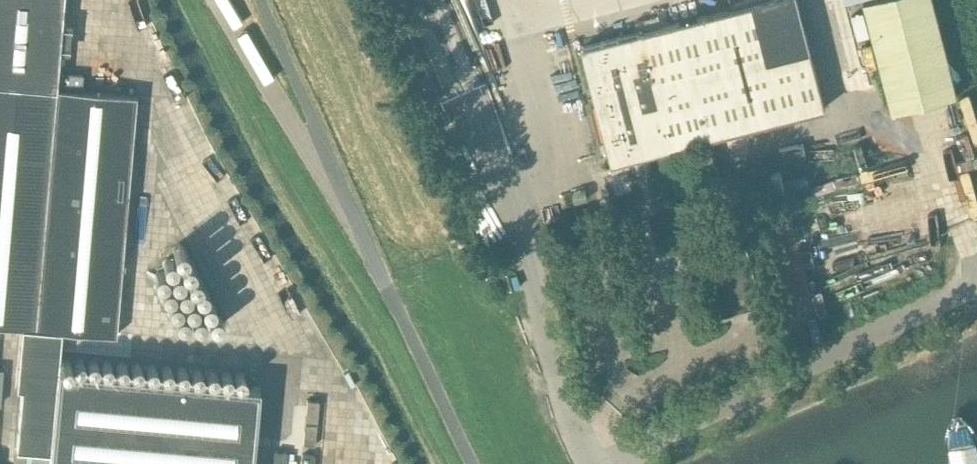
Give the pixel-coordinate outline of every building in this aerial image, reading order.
[(21,328),(21,332),(16,389),(18,389),(21,389),(17,430),(15,450),(50,453),(49,463),(252,463),(255,430),(259,387),(58,369),(61,335),(61,331),(116,336),(136,95),(56,88),(58,52),(69,53),(71,22),(61,21),(63,0),(0,0),(0,326),(21,328)] [(458,4),(508,117),(532,106),(484,0),(466,0),(458,4)] [(826,106),(798,0),(758,0),(582,45),(612,162),(826,106)] [(957,94),(933,0),(865,0),(864,0),(892,110),(957,94)] [(501,292),(513,289),(508,272),(496,275),(501,292)] [(307,399),(305,421),(317,422),(319,401),(307,399)] [(296,460),(286,459),(287,452),(274,451),(272,463),(296,463),(296,460)]
